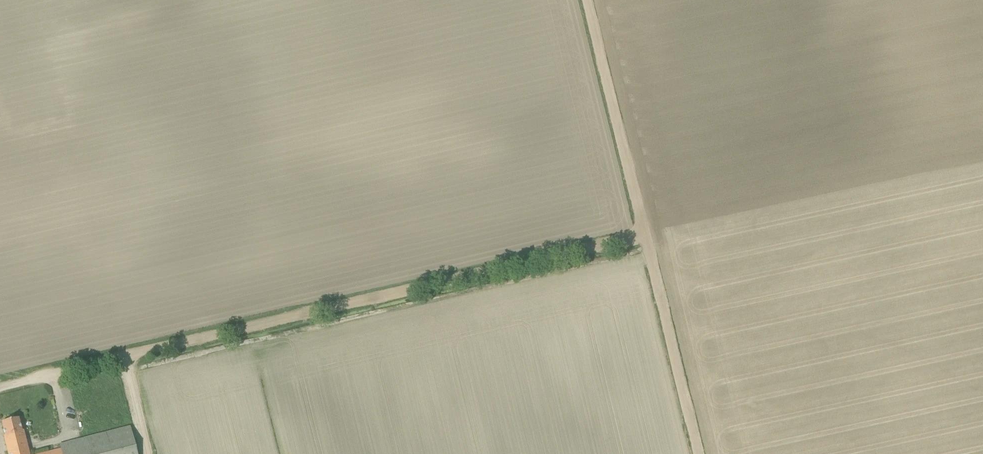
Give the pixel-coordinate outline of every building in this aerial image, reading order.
[(3,435),(8,453),(29,453),(23,430),(21,431),(18,418),(1,422),(5,435),(3,435)] [(130,426),(60,444),(61,449),(42,453),(137,453),(130,426)]
